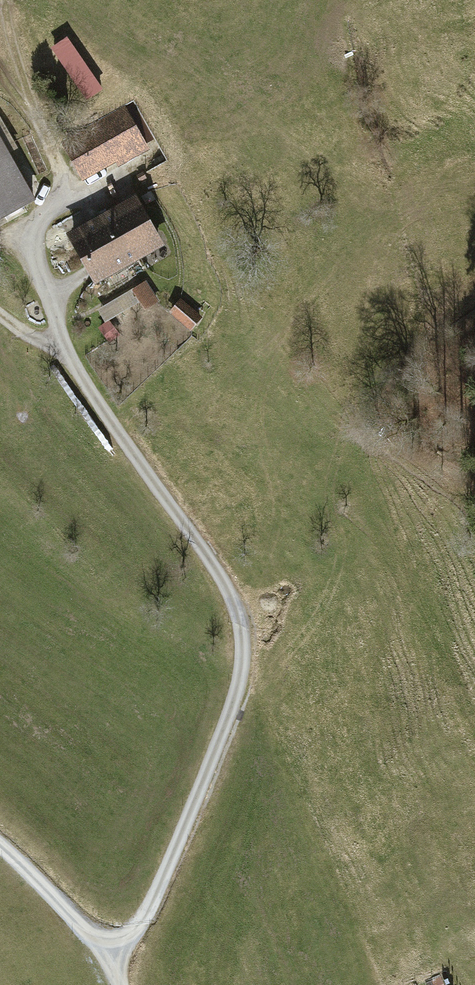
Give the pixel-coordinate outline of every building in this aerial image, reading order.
[(49,49),(87,102),(103,91),(65,38),(49,49)] [(86,177),(151,145),(131,105),(66,137),(86,177)] [(33,201),(0,140),(0,218),(33,201)] [(136,196),(100,213),(125,266),(162,248),(136,196)] [(100,213),(63,231),(89,283),(125,266),(100,213)] [(143,286),(99,312),(106,323),(97,329),(105,343),(126,331),(118,318),(151,298),(143,286)] [(179,297),(166,313),(191,334),(204,318),(179,297)] [(424,980),(427,984),(445,984),(439,974),(424,980)]
